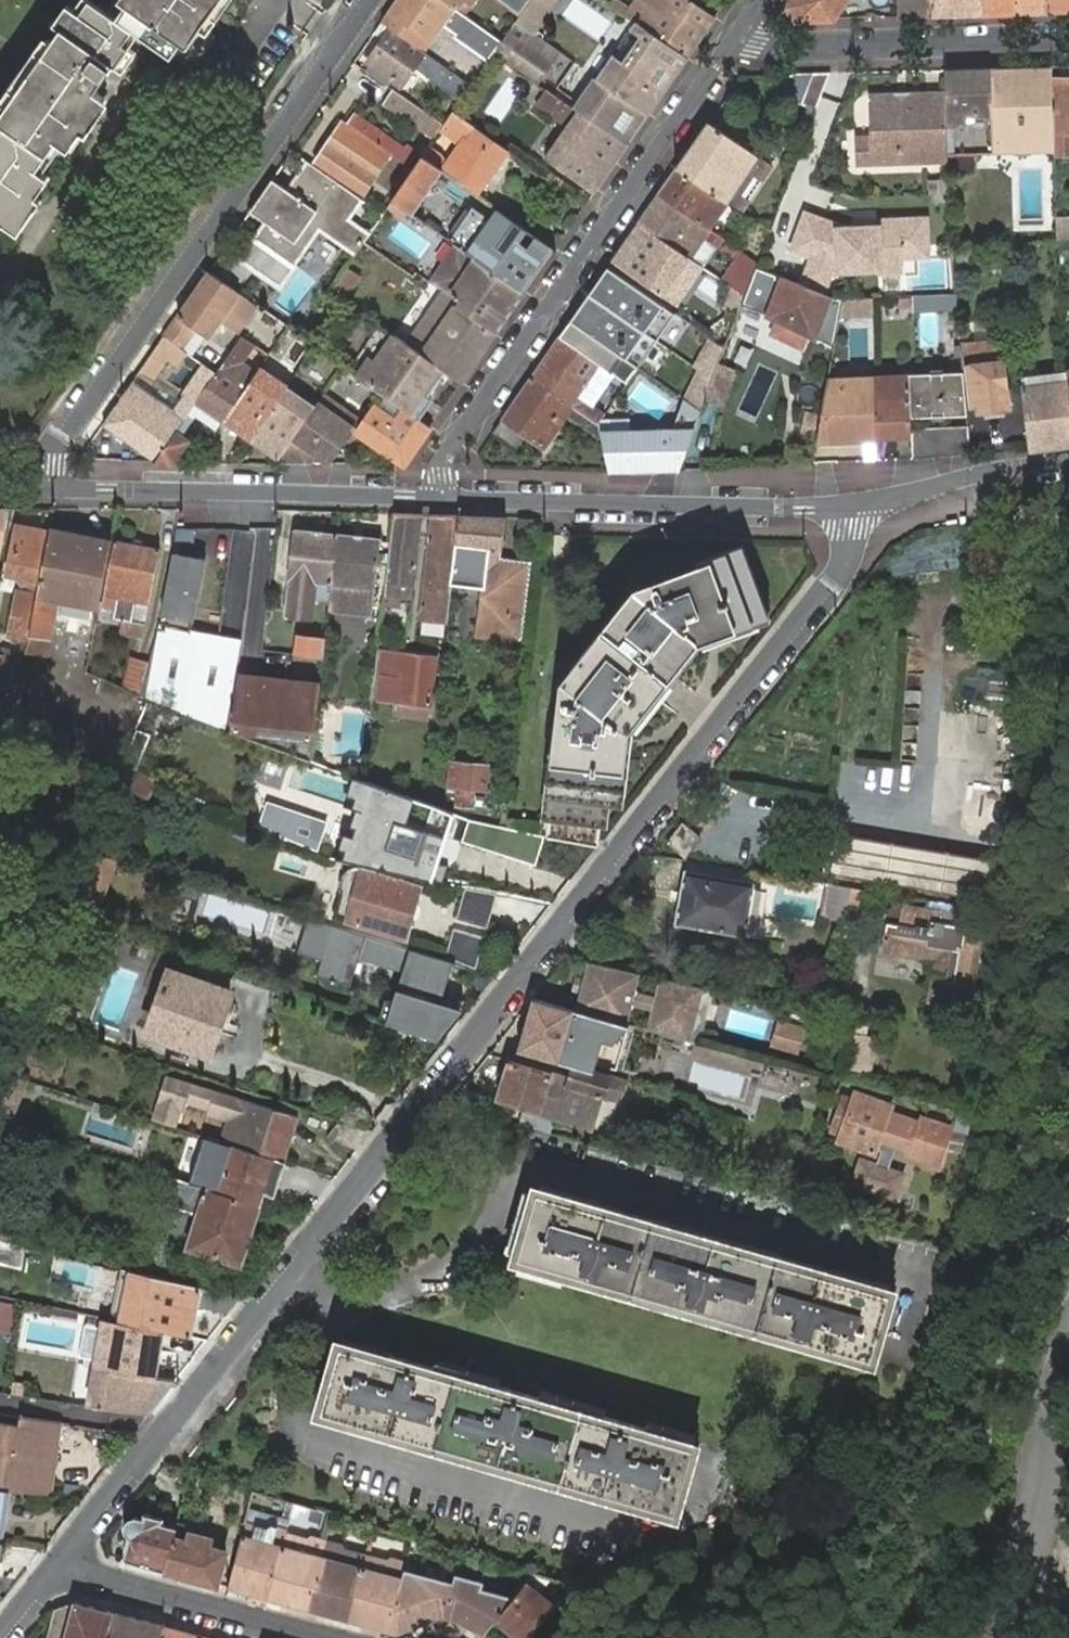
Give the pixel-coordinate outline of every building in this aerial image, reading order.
[(0,117),(0,122),(53,159),(75,127),(80,130),(90,115),(82,109),(114,65),(117,67),(140,34),(117,18),(91,0),(81,0),(0,117)] [(117,18),(140,34),(172,56),(194,25),(200,29),(220,0),(129,0),(117,18)] [(382,22),(391,28),(422,51),(443,23),(457,34),(455,37),(488,60),(493,53),(502,41),(464,15),(444,0),(397,0),(382,22)] [(464,15),(475,0),(444,0),(464,15)] [(520,15),(531,0),(499,0),(520,15)] [(520,15),(516,21),(535,35),(559,0),(531,0),(520,15)] [(687,57),(715,18),(691,1),(690,0),(638,0),(631,10),(617,0),(613,0),(610,5),(635,22),(687,57)] [(833,19),(846,0),(792,0),(788,6),(796,20),(833,19)] [(932,16),(932,0),(897,0),(898,17),(932,16)] [(984,14),(983,0),(932,0),(932,16),(984,14)] [(1015,13),(1015,0),(983,0),(984,14),(1015,13)] [(1047,12),(1046,0),(1015,0),(1015,13),(1047,12)] [(1047,12),(1068,12),(1068,0),(1046,0),(1047,12)] [(535,37),(535,35),(516,21),(502,41),(503,42),(494,53),(513,67),(515,65),(538,80),(552,60),(558,52),(542,41),(535,37)] [(612,54),(608,60),(607,62),(659,97),(687,57),(635,22),(630,29),(639,36),(622,61),(612,54)] [(455,86),(432,116),(443,124),(453,112),(471,86),(452,72),(422,51),(391,28),(368,62),(402,85),(415,67),(441,85),(446,79),(455,86)] [(630,29),(612,54),(622,61),(639,36),(630,29)] [(561,82),(574,60),(561,52),(548,75),(561,82)] [(607,62),(590,81),(645,118),(659,97),(607,62)] [(1051,66),(991,68),(992,114),(994,148),(1054,147),(1052,78),(1051,66)] [(991,68),(945,69),(946,91),(948,123),(965,123),(964,114),(992,114),(991,68)] [(1054,147),(1054,154),(1068,153),(1068,78),(1052,78),(1054,147)] [(570,108),(624,145),(645,118),(590,81),(570,108)] [(432,116),(393,89),(383,103),(434,138),(440,129),(443,124),(432,116)] [(545,158),(593,190),(624,145),(570,108),(544,91),(534,106),(552,118),(545,127),(560,137),(545,158)] [(948,123),(946,91),(906,92),(906,98),(898,98),(898,92),(868,94),(870,135),(855,136),(857,165),(949,161),(949,153),(948,123)] [(422,156),(407,145),(405,148),(354,112),(348,122),(343,119),(315,160),(365,193),(374,180),(396,194),(422,156)] [(453,112),(443,124),(440,129),(461,144),(448,164),(442,154),(429,145),(422,156),(443,171),(455,179),(471,191),(472,191),(477,194),(507,151),(453,112)] [(3,222),(12,227),(36,193),(31,190),(53,159),(0,122),(0,227),(3,222)] [(708,122),(677,167),(727,201),(738,209),(746,197),(734,189),(748,170),(759,178),(769,164),(758,155),(708,122)] [(971,171),(970,153),(949,153),(949,161),(949,173),(971,171)] [(443,171),(422,156),(396,194),(390,202),(412,217),(443,171)] [(286,189),(272,180),(250,211),(264,221),(254,237),(295,266),(320,230),(355,255),(365,242),(372,232),(352,218),(365,200),(307,160),(286,189)] [(727,201),(677,167),(658,194),(708,228),(727,201)] [(708,228),(658,194),(638,223),(687,256),(689,258),(709,229),(708,228)] [(554,249),(495,209),(466,252),(524,292),(554,249)] [(814,256),(807,277),(828,284),(835,263),(840,266),(840,270),(881,268),(881,257),(902,256),(901,245),(928,243),(927,217),(878,220),(878,227),(855,228),(839,228),(839,225),(806,214),(794,249),(814,256)] [(1056,217),(1056,238),(1068,238),(1068,217),(1056,217)] [(638,223),(612,260),(660,294),(662,292),(671,298),(687,275),(678,269),(687,256),(638,223)] [(281,287),(295,266),(254,237),(239,258),(281,287)] [(901,245),(902,256),(929,254),(928,243),(901,245)] [(466,252),(456,245),(431,281),(444,290),(459,300),(456,306),(496,333),(524,292),(466,252)] [(742,252),(724,282),(745,295),(747,288),(753,274),(756,266),(757,261),(742,252)] [(881,257),(881,268),(882,273),(903,272),(902,256),(881,257)] [(827,312),(832,297),(824,293),(804,286),(796,283),(781,277),(756,266),(753,274),(747,288),(772,298),(765,316),(777,321),(771,334),(802,349),(808,336),(816,340),(818,335),(827,312)] [(361,276),(347,267),(331,289),(345,299),(361,276)] [(189,299),(163,336),(181,349),(195,329),(207,337),(219,320),(237,332),(256,305),(208,272),(195,291),(189,299)] [(807,277),(804,286),(824,293),(828,284),(807,277)] [(623,284),(607,306),(661,344),(677,322),(623,284)] [(449,374),(461,382),(496,333),(456,306),(459,300),(444,290),(407,343),(444,370),(449,374)] [(957,292),(913,295),(914,311),(958,309),(957,292)] [(660,382),(701,409),(705,398),(712,379),(685,360),(672,350),(661,344),(607,306),(589,294),(570,320),(638,367),(660,382)] [(843,295),(841,323),(872,325),(874,298),(843,295)] [(839,316),(827,312),(818,335),(835,342),(839,316)] [(677,322),(661,344),(672,350),(687,329),(677,322)] [(712,379),(718,364),(724,348),(703,333),(685,360),(712,379)] [(369,359),(357,376),(381,393),(384,396),(405,410),(418,418),(432,399),(426,396),(444,370),(394,335),(375,363),(369,359)] [(605,381),(601,378),(607,369),(560,335),(531,377),(574,407),(575,408),(598,424),(603,417),(587,406),(605,381)] [(181,349),(163,336),(138,374),(150,382),(167,358),(179,365),(187,354),(181,349)] [(255,345),(242,336),(216,374),(196,403),(223,422),(257,372),(258,370),(244,362),(255,345)] [(962,343),(963,366),(969,366),(973,404),(978,404),(979,410),(1007,407),(1003,363),(1004,363),(1003,340),(962,343)] [(712,379),(705,398),(722,404),(734,371),(718,364),(712,379)] [(196,403),(216,374),(203,365),(182,395),(184,396),(174,410),(133,381),(103,424),(156,460),(176,432),(196,403)] [(268,402),(282,383),(260,368),(258,370),(257,372),(267,380),(257,395),(268,402)] [(267,380),(257,372),(223,422),(251,441),(288,387),(282,383),(268,402),(257,395),(267,380)] [(911,416),(966,413),(964,373),(909,376),(910,399),(911,416)] [(503,418),(493,432),(517,448),(527,435),(545,447),(550,440),(543,436),(563,407),(570,412),(574,407),(531,377),(503,418)] [(875,439),(875,432),(874,401),(873,377),(829,378),(817,441),(875,439)] [(1023,388),(1030,449),(1068,445),(1068,384),(1068,382),(1023,388)] [(295,392),(288,387),(251,441),(279,460),(315,406),(307,400),(293,420),(281,412),(295,392)] [(295,392),(281,412),(293,420),(307,400),(295,392)] [(315,406),(279,460),(305,463),(314,451),(332,463),(355,431),(360,422),(324,394),(315,406)] [(384,396),(376,407),(396,422),(405,410),(384,396)] [(911,437),(911,428),(911,416),(910,399),(874,401),(875,432),(892,432),(892,438),(911,437)] [(376,407),(372,405),(355,431),(404,465),(431,427),(418,418),(405,410),(396,422),(376,407)] [(569,414),(600,436),(599,430),(598,424),(575,408),(574,407),(570,412),(569,414)] [(681,468),(697,426),(599,430),(610,471),(681,468)] [(913,457),(971,454),(968,426),(911,428),(911,437),(913,457)] [(176,432),(156,460),(154,463),(172,463),(188,440),(176,432)] [(9,508),(0,508),(0,555),(9,508)] [(421,514),(394,513),(384,593),(394,595),(396,581),(413,584),(421,514)] [(459,516),(432,515),(421,606),(420,617),(447,621),(449,601),(452,583),(456,544),(459,516)] [(506,517),(459,516),(456,544),(452,583),(484,587),(479,626),(501,628),(500,636),(523,639),(533,561),(501,557),(501,550),(506,517)] [(534,518),(520,518),(518,553),(532,555),(534,533),(534,518)] [(39,580),(49,532),(17,526),(8,573),(20,576),(37,580),(39,580)] [(330,592),(337,534),(320,532),(312,531),(295,530),(290,578),(291,578),(287,614),(312,617),(313,601),(314,596),(319,597),(319,601),(329,602),(330,592)] [(76,537),(49,532),(39,580),(36,598),(47,600),(45,609),(34,607),(29,630),(26,648),(46,652),(49,635),(54,611),(50,610),(52,601),(61,604),(90,609),(98,611),(111,544),(87,540),(76,537)] [(354,536),(337,534),(330,592),(329,602),(328,610),(372,615),(374,597),(380,539),(362,536),(354,536)] [(135,600),(149,603),(160,548),(115,540),(102,602),(115,605),(113,617),(123,620),(131,621),(135,600)] [(140,695),(150,698),(232,730),(239,673),(242,640),(191,631),(206,558),(174,552),(159,625),(140,695)] [(551,810),(548,836),(562,837),(598,845),(601,817),(604,794),(618,796),(619,779),(621,762),(623,749),(624,734),(625,728),(623,726),(694,636),(696,637),(702,635),(716,630),(760,614),(738,554),(700,568),(639,591),(636,589),(626,602),(630,605),(578,672),(574,669),(564,681),(566,683),(559,747),(557,755),(555,771),(553,788),(551,810)] [(37,580),(20,576),(17,591),(34,594),(37,580)] [(396,581),(394,595),(411,597),(413,584),(396,581)] [(26,638),(34,594),(17,591),(9,635),(26,638)] [(145,624),(149,603),(135,600),(131,621),(123,620),(121,630),(142,634),(145,624)] [(501,628),(479,626),(478,634),(500,636),(501,628)] [(297,653),(323,656),(325,639),(321,638),(298,635),(295,634),(293,652),(295,653),(297,653)] [(0,717),(12,720),(16,699),(14,698),(23,652),(3,649),(2,655),(0,655),(0,696),(7,697),(5,705),(2,705),(0,717)] [(378,650),(373,695),(400,698),(398,713),(426,716),(427,701),(430,701),(435,656),(378,650)] [(239,673),(232,730),(311,759),(323,656),(297,653),(294,680),(239,673)] [(140,692),(148,662),(131,657),(123,687),(140,692)] [(130,690),(98,676),(97,690),(134,706),(139,693),(130,690)] [(494,766),(452,762),(448,799),(456,800),(456,805),(471,806),(471,808),(485,809),(485,797),(473,795),(474,788),(492,790),(494,766)] [(418,798),(354,776),(349,793),(359,796),(338,860),(435,880),(448,837),(409,824),(418,798)] [(327,821),(266,802),(258,826),(319,851),(327,821)] [(668,843),(686,857),(700,838),(683,824),(668,843)] [(997,906),(1004,860),(840,834),(833,878),(997,906)] [(598,845),(562,837),(559,854),(587,859),(598,845)] [(117,858),(96,851),(80,892),(72,910),(94,918),(117,858)] [(740,880),(742,869),(690,860),(688,871),(740,880)] [(419,886),(363,869),(363,870),(359,869),(355,869),(351,869),(347,871),(344,874),(341,877),(340,881),(339,885),(340,889),(341,893),(334,916),(349,921),(405,938),(411,916),(413,908),(419,886)] [(755,882),(740,880),(688,871),(685,870),(676,925),(746,936),(747,927),(754,891),(755,882)] [(822,914),(846,919),(852,888),(828,883),(822,914)] [(498,893),(466,887),(456,919),(488,928),(498,893)] [(870,923),(876,892),(852,888),(846,919),(870,923)] [(887,922),(884,938),(887,939),(886,943),(902,946),(901,947),(909,948),(909,952),(934,956),(932,969),(936,972),(930,1006),(967,1013),(981,933),(967,930),(969,919),(905,908),(903,925),(887,922)] [(445,957),(308,916),(298,952),(321,959),(316,974),(350,984),(359,955),(402,968),(393,1000),(437,1013),(453,960),(445,957)] [(454,928),(445,957),(453,960),(454,960),(476,969),(485,937),(454,928)] [(879,977),(916,978),(917,958),(880,957),(879,977)] [(639,972),(592,961),(579,1011),(585,1012),(613,1021),(627,1024),(639,972)] [(159,1003),(149,1030),(209,1051),(216,1030),(227,1000),(230,992),(170,970),(170,972),(159,1003)] [(704,988),(662,978),(649,1030),(672,1036),(685,1039),(691,1041),(704,988)] [(534,997),(521,1014),(547,1022),(556,1024),(558,1019),(562,1006),(534,997)] [(43,1026),(31,1021),(26,1033),(38,1037),(43,1026)] [(780,1022),(773,1045),(796,1051),(803,1029),(780,1022)] [(685,1039),(672,1036),(670,1043),(683,1046),(685,1039)] [(589,1091),(603,1096),(607,1083),(623,1088),(627,1080),(609,1076),(575,1066),(571,1080),(553,1074),(509,1060),(498,1099),(540,1112),(580,1125),(589,1091)] [(9,1073),(20,1078),(25,1067),(14,1062),(9,1073)] [(223,1101),(228,1085),(211,1079),(206,1096),(223,1101)] [(828,1137),(839,1141),(855,1093),(845,1089),(828,1137)] [(593,1129),(603,1096),(589,1091),(580,1125),(593,1129)] [(839,1141),(875,1154),(879,1141),(905,1149),(911,1151),(918,1129),(887,1118),(890,1112),(892,1106),(855,1093),(839,1141)] [(234,1145),(284,1161),(298,1116),(236,1097),(231,1114),(238,1117),(231,1138),(226,1137),(224,1142),(234,1145)] [(887,1118),(918,1129),(911,1151),(909,1155),(937,1165),(951,1126),(923,1116),(921,1123),(890,1112),(887,1118)] [(373,1130),(339,1120),(327,1136),(357,1150),(373,1130)] [(224,1142),(226,1137),(209,1131),(207,1137),(224,1142)] [(219,1193),(234,1145),(224,1142),(207,1137),(206,1136),(191,1184),(207,1189),(219,1193)] [(879,1141),(875,1154),(900,1162),(905,1149),(879,1141)] [(274,1193),(284,1161),(234,1145),(219,1193),(259,1205),(264,1190),(274,1193)] [(241,1264),(259,1205),(219,1193),(207,1189),(191,1184),(176,1179),(168,1205),(199,1215),(188,1248),(241,1264)] [(538,1192),(520,1256),(871,1356),(890,1293),(538,1192)] [(0,1240),(0,1261),(21,1266),(26,1247),(12,1243),(0,1240)] [(228,1313),(240,1298),(201,1289),(133,1273),(126,1307),(127,1307),(126,1314),(115,1311),(113,1319),(165,1331),(191,1336),(196,1317),(197,1309),(198,1306),(228,1313)] [(165,1331),(113,1319),(105,1318),(89,1406),(148,1415),(175,1381),(155,1377),(160,1356),(161,1350),(165,1331)] [(693,1446),(341,1346),(323,1410),(675,1510),(693,1446)] [(50,1496),(52,1479),(41,1478),(45,1443),(57,1444),(59,1427),(59,1423),(19,1417),(18,1425),(0,1422),(0,1489),(9,1491),(50,1496)] [(57,1444),(45,1443),(41,1478),(52,1479),(57,1444)] [(2,1536),(9,1491),(0,1489),(0,1536),(2,1536)] [(124,1556),(126,1561),(164,1571),(176,1526),(162,1522),(163,1518),(144,1513),(144,1517),(135,1516),(134,1517),(133,1517),(132,1517),(131,1517),(130,1518),(129,1518),(129,1519),(128,1519),(127,1520),(127,1521),(126,1521),(126,1522),(125,1524),(125,1525),(125,1526),(125,1527),(125,1528),(125,1529),(124,1530),(129,1537),(128,1539),(126,1547),(124,1556)] [(190,1527),(177,1524),(176,1526),(164,1571),(217,1585),(227,1551),(210,1546),(214,1532),(191,1526),(190,1527)] [(316,1611),(397,1633),(441,1617),(451,1618),(482,1633),(484,1636),(497,1619),(513,1599),(483,1590),(485,1582),(458,1575),(456,1584),(407,1570),(404,1579),(241,1536),(234,1564),(227,1587),(316,1611)] [(550,1578),(534,1573),(533,1574),(526,1584),(497,1619),(522,1637),(525,1637),(553,1603),(539,1593),(550,1578)] [(55,1609),(47,1637),(107,1637),(113,1612),(75,1602),(55,1609)] [(113,1612),(107,1637),(162,1637),(165,1626),(113,1612)] [(201,1636),(165,1626),(162,1637),(201,1637),(201,1636)]
